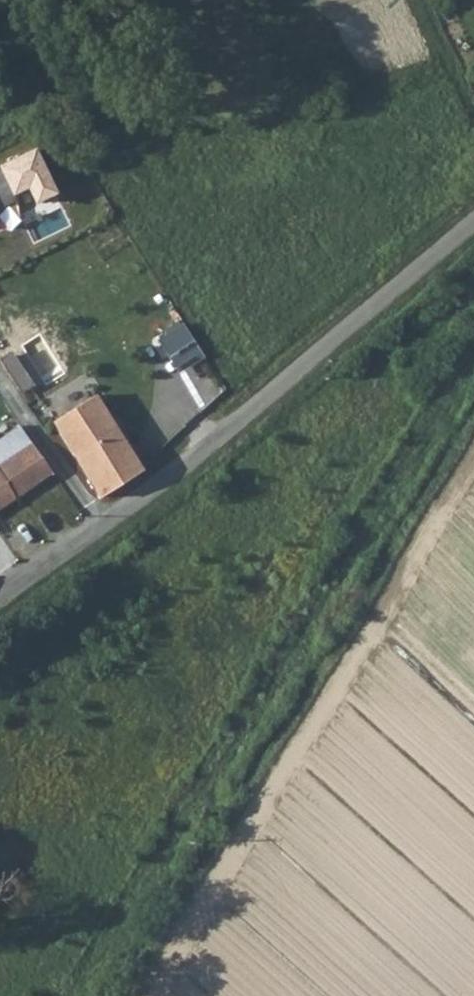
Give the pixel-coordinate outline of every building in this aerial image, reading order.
[(0,166),(0,213),(35,198),(38,205),(62,196),(43,148),(0,166)] [(190,323),(162,337),(180,373),(208,359),(190,323)] [(86,385),(46,413),(53,424),(93,396),(86,385)] [(57,471),(81,511),(141,473),(93,396),(53,424),(57,431),(0,469),(0,510),(57,471)]
